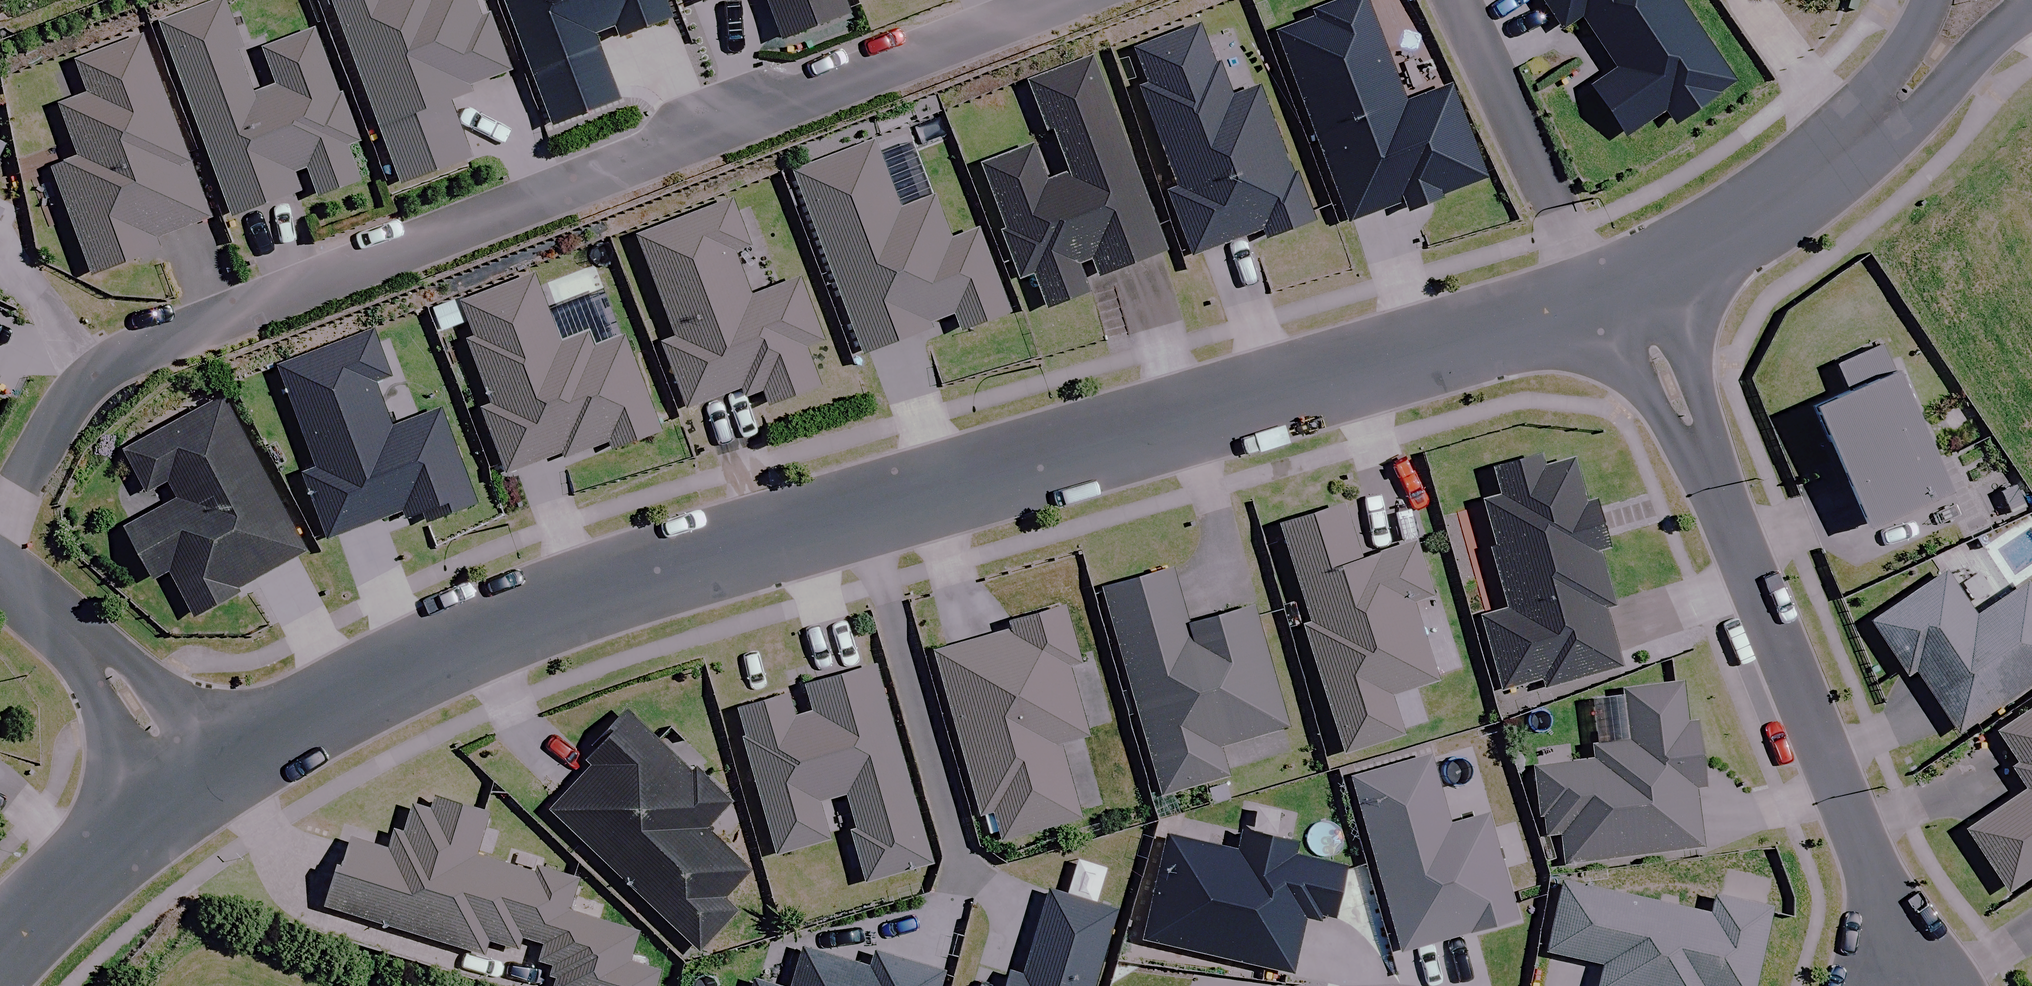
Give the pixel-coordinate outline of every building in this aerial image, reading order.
[(387,188),(464,162),(442,99),(504,78),(483,17),(474,21),(467,0),(324,0),(387,188)] [(663,0),(503,0),(549,124),(617,99),(598,47),(670,20),(663,0)] [(835,0),(755,0),(770,42),(841,17),(835,0)] [(1358,1),(1357,0),(1338,0),(1312,10),(1314,17),(1271,32),(1342,228),(1477,180),(1444,90),(1403,105),(1365,0),(1359,0),(1358,1)] [(1558,52),(1576,40),(1602,82),(1577,97),(1610,150),(1654,123),(1660,133),(1729,90),(1673,0),(1526,0),(1558,52)] [(342,144),(352,140),(313,31),(260,50),(273,86),(250,94),(217,2),(156,24),(226,219),(311,189),(314,198),(356,183),(342,144)] [(1224,72),(1201,3),(1143,22),(1121,29),(1189,234),(1312,193),(1286,113),(1270,118),(1252,63),(1224,72)] [(205,220),(141,37),(73,61),(86,96),(53,108),(71,160),(47,169),(85,275),(157,250),(152,238),(205,220)] [(1159,255),(1093,58),(1028,79),(1061,179),(1038,186),(1026,151),(981,166),(1030,313),(1084,295),(1080,281),(1159,255)] [(896,213),(871,143),(787,173),(853,357),(949,323),(953,333),(1003,316),(974,233),(942,244),(927,202),(896,213)] [(805,346),(826,338),(804,277),(745,299),(724,242),(738,237),(726,203),(631,238),(668,339),(655,344),(680,412),(751,387),(759,409),(803,393),(820,387),(805,346)] [(554,356),(525,280),(449,309),(487,409),(478,413),(502,478),(559,456),(564,470),(653,436),(614,333),(554,356)] [(381,381),(366,336),(272,369),(309,472),(297,476),(324,554),(464,505),(433,416),(386,432),(369,385),(381,381)] [(1931,502),(1941,498),(1874,349),(1831,368),(1844,398),(1806,414),(1848,508),(1822,519),(1846,573),(1943,530),(1931,502)] [(301,558),(218,402),(117,455),(148,514),(116,531),(145,583),(162,574),(186,620),(301,558)] [(1608,655),(1597,613),(1603,612),(1589,562),(1605,557),(1589,501),(1580,504),(1565,450),(1492,471),(1501,502),(1481,508),(1486,525),(1481,526),(1504,608),(1477,615),(1497,686),(1528,677),(1535,675),(1539,690),(1612,670),(1608,655)] [(1402,739),(1389,699),(1432,685),(1404,600),(1426,593),(1409,542),(1378,552),(1371,529),(1344,538),(1332,503),(1271,523),(1305,626),(1295,629),(1338,760),(1402,739)] [(1180,630),(1164,575),(1098,594),(1158,798),(1223,779),(1215,751),(1281,731),(1245,610),(1180,630)] [(1941,576),(1865,623),(1899,678),(1908,672),(1948,736),(2031,683),(2031,603),(2021,585),(1968,618),(1941,576)] [(933,654),(978,816),(985,815),(993,843),(1073,821),(1053,751),(1087,741),(1051,613),(1012,624),(1014,632),(933,654)] [(788,705),(784,692),(730,707),(771,859),(825,844),(814,803),(836,797),(860,886),(924,868),(870,668),(806,686),(809,699),(788,705)] [(1531,769),(1542,839),(1552,837),(1557,870),(1697,848),(1688,791),(1698,789),(1681,683),(1616,693),(1624,741),(1591,746),(1593,759),(1531,769)] [(720,808),(616,707),(575,748),(593,766),(547,813),(692,955),(732,914),(718,899),(743,874),(698,830),(720,808)] [(1991,738),(2027,789),(1959,836),(2001,897),(2031,876),(2031,709),(1991,738)] [(1441,828),(1423,761),(1347,782),(1393,952),(1508,922),(1480,818),(1441,828)] [(635,936),(561,909),(571,881),(534,868),(531,876),(468,853),(475,833),(402,807),(385,855),(343,840),(314,920),(478,979),(488,950),(538,968),(532,985),(655,985),(660,972),(627,960),(635,936)] [(1232,829),(1229,849),(1203,845),(1204,844),(1160,837),(1140,961),(1285,983),(1291,942),(1329,948),(1342,866),(1304,860),(1284,857),(1287,837),(1232,829)] [(1719,873),(1711,914),(1557,883),(1543,957),(1596,967),(1593,985),(1750,985),(1771,883),(1719,873)] [(1042,896),(1018,979),(1004,975),(1001,985),(1089,985),(1109,916),(1042,896)] [(799,951),(790,985),(937,985),(940,974),(869,955),(865,969),(799,951)]
